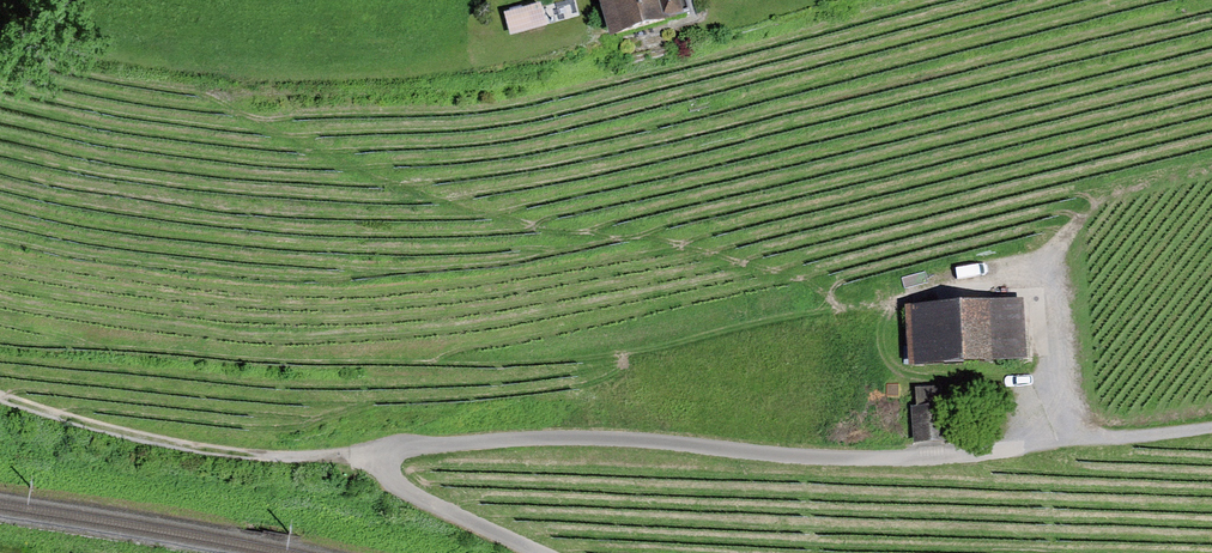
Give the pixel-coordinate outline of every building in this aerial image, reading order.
[(609,43),(700,19),(695,0),(598,0),(609,43)] [(1022,301),(908,307),(912,367),(1026,360),(1022,301)] [(951,389),(913,391),(915,443),(953,441),(951,389)]
